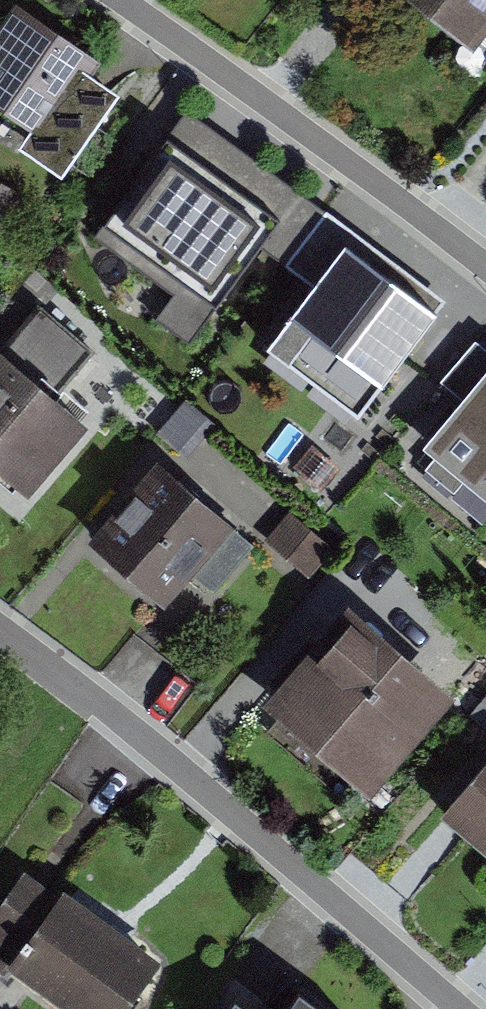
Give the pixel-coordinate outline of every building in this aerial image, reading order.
[(35,0),(29,0),(0,43),(0,76),(62,117),(108,50),(35,0)] [(483,24),(485,20),(485,0),(448,0),(483,24)] [(276,164),(200,115),(145,200),(221,249),(276,164)] [(365,232),(309,305),(385,363),(441,290),(365,232)] [(37,475),(91,411),(0,336),(0,444),(37,475)] [(485,499),(485,385),(430,452),(485,499)] [(164,457),(106,531),(193,600),(252,527),(164,457)] [(359,602),(281,696),(382,779),(460,685),(359,602)] [(469,800),(485,814),(485,781),(469,800)] [(0,934),(108,1008),(142,1008),(186,946),(55,855),(0,934)] [(227,1008),(258,1008),(237,995),(227,1008)]
